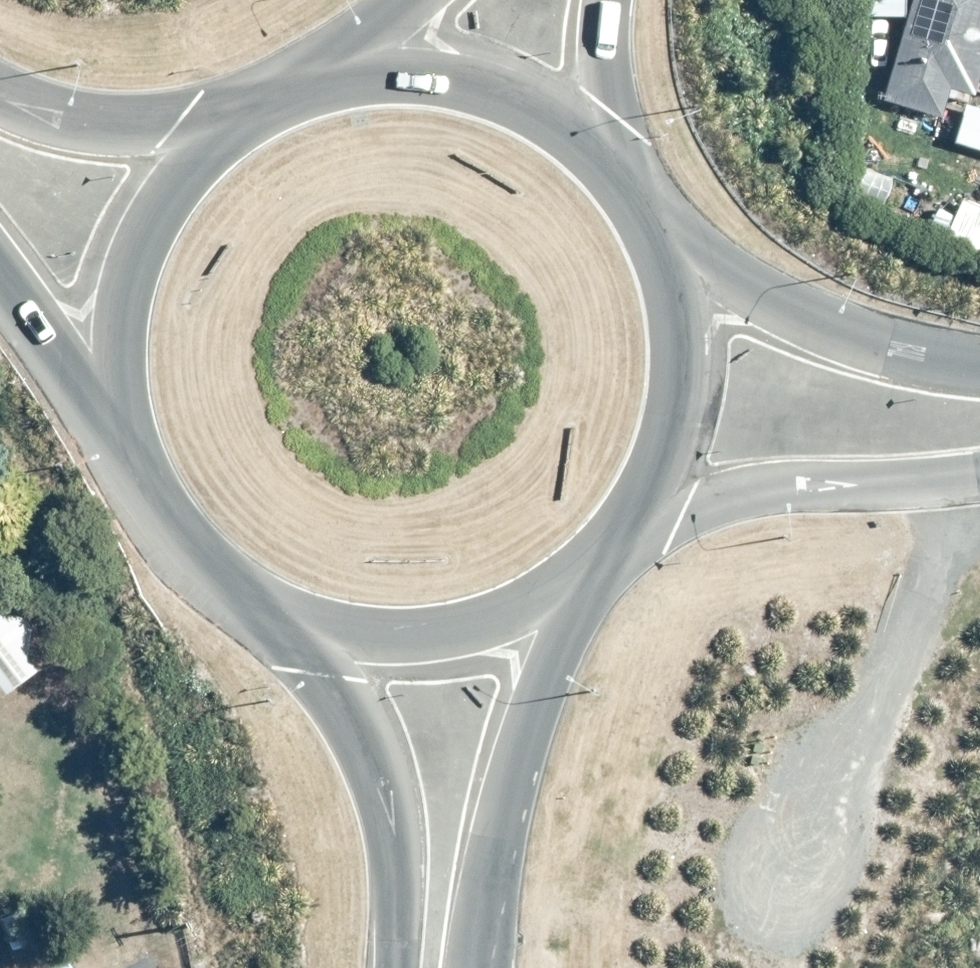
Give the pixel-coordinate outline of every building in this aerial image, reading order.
[(878,110),(925,125),(974,103),(979,83),(979,0),(909,0),(878,110)] [(4,694),(20,684),(36,673),(26,660),(33,623),(28,615),(0,615),(0,689),(4,694)]
